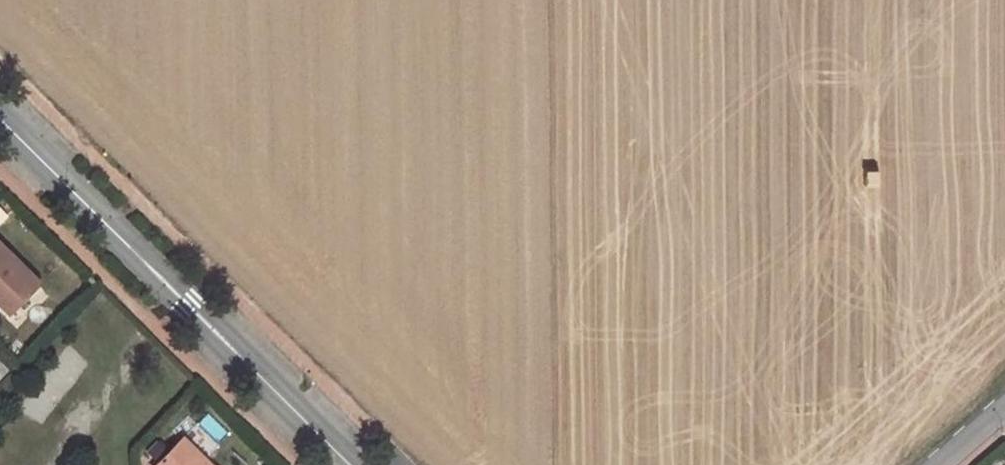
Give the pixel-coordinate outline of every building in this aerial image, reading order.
[(0,251),(0,316),(1,318),(34,284),(0,251)] [(180,440),(155,464),(206,464),(180,440)]
